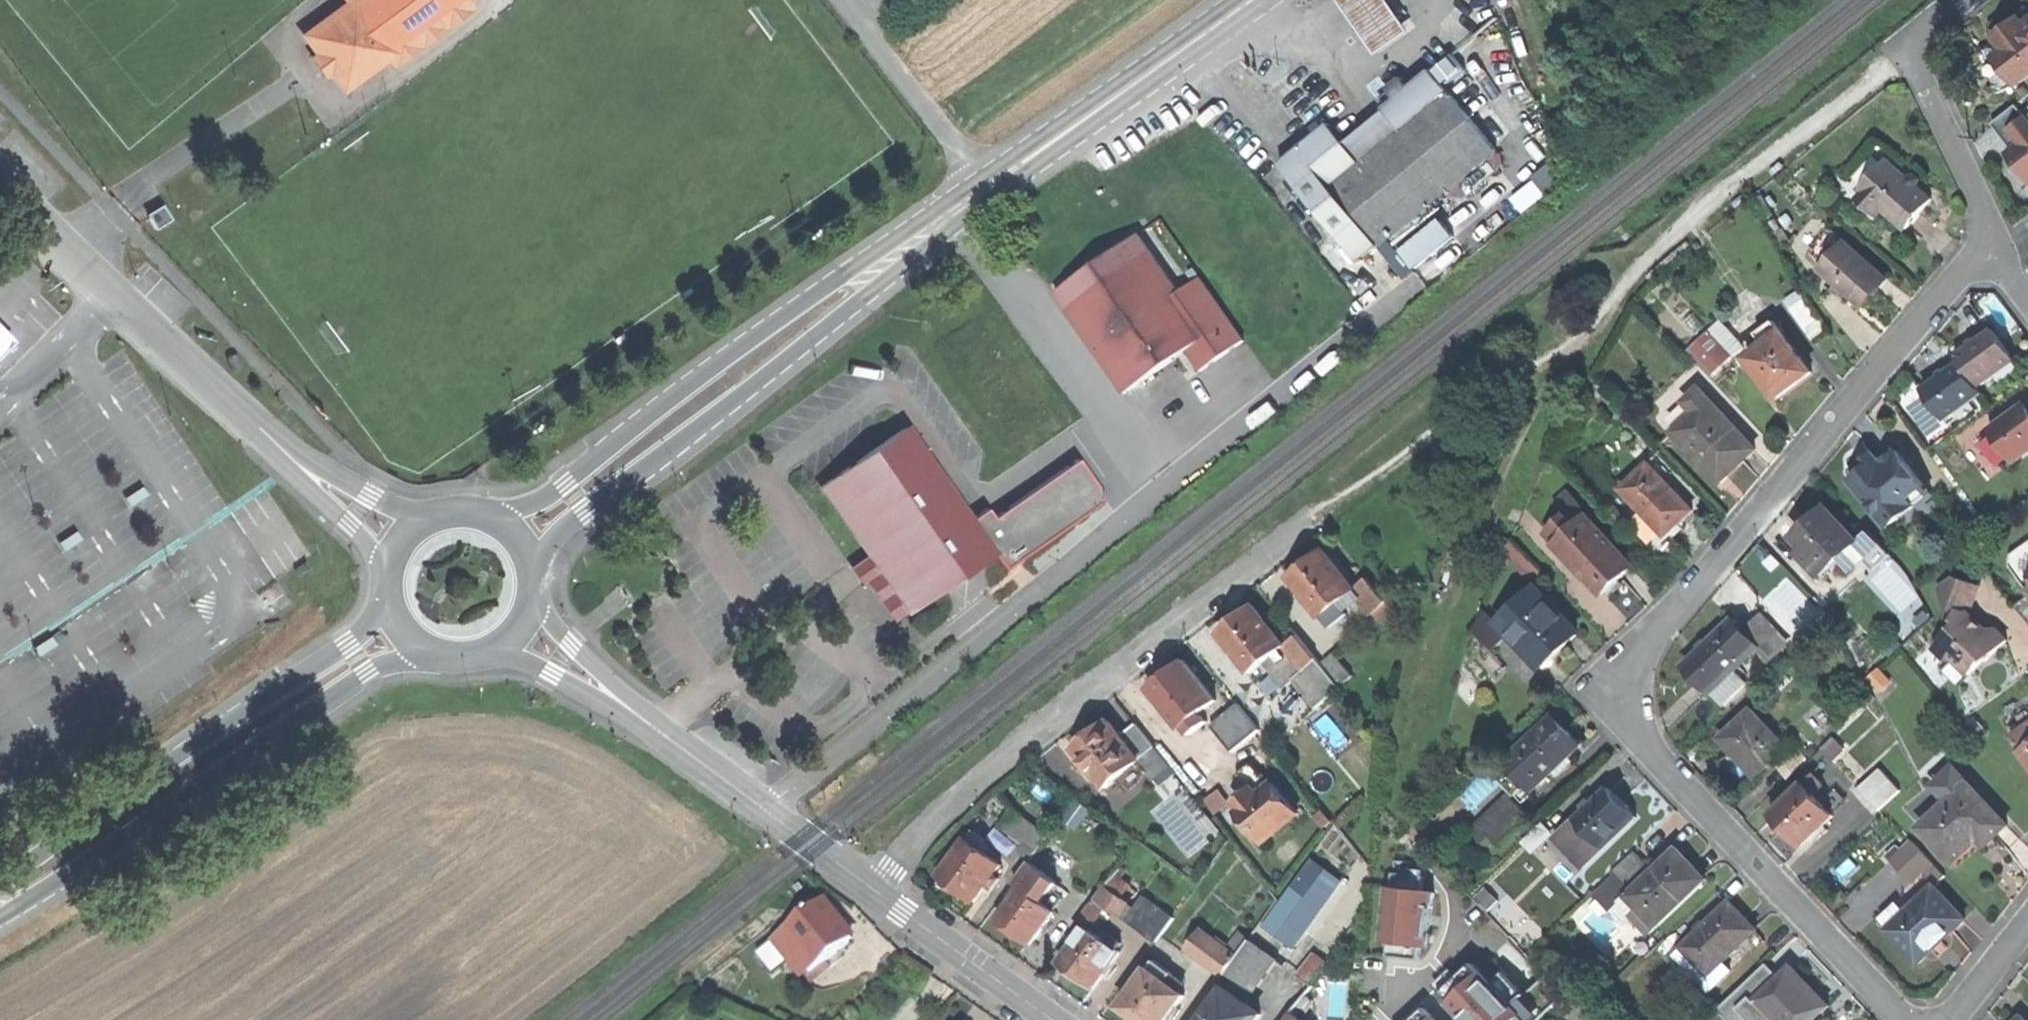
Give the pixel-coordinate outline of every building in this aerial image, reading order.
[(342,84),(384,53),(387,51),(385,47),(398,37),(400,40),(443,8),(441,5),(448,0),(356,0),(352,3),(350,0),(346,3),(305,34),(319,53),(323,50),(332,62),(328,65),(342,84)] [(462,0),(448,0),(441,5),(443,8),(400,40),(398,37),(385,47),(387,51),(384,53),(392,64),(468,8),(462,0)] [(1360,25),(1382,59),(1422,34),(1399,0),(1343,0),(1360,25)] [(1996,40),(2006,52),(2017,44),(2012,37),(2026,27),(2021,21),(2010,30),(1996,40)] [(1999,57),(2019,85),(2027,78),(2027,25),(2026,27),(2012,37),(2017,44),(2006,52),(1999,57)] [(319,53),(328,65),(332,62),(323,50),(319,53)] [(1449,54),(1430,70),(1443,86),(1462,70),(1449,54)] [(1329,187),(1376,246),(1389,235),(1402,224),(1424,207),(1448,188),(1494,150),(1443,86),(1430,70),(1408,88),(1406,90),(1423,111),(1399,130),(1359,163),(1329,187)] [(1381,109),(1399,130),(1423,111),(1406,90),(1408,88),(1398,76),(1384,88),(1393,99),(1381,109)] [(1993,122),(2008,141),(2014,148),(2027,166),(2027,116),(2018,103),(1993,122)] [(1357,261),(1376,246),(1329,187),(1359,163),(1327,123),(1278,163),(1357,261)] [(2014,148),(2010,151),(2027,174),(2027,166),(2014,148)] [(1497,168),(1494,150),(1448,188),(1455,196),(1462,196),(1497,168)] [(1886,207),(1907,226),(1920,212),(1932,197),(1889,160),(1864,188),(1867,190),(1860,197),(1880,214),(1886,207)] [(1430,224),(1424,207),(1402,224),(1409,233),(1395,244),(1399,249),(1430,224)] [(164,208),(148,217),(154,227),(170,218),(164,208)] [(1389,235),(1395,244),(1409,233),(1402,224),(1389,235)] [(1811,249),(1825,261),(1844,239),(1830,227),(1811,249)] [(1428,229),(1391,259),(1403,274),(1441,244),(1428,229)] [(1137,232),(1054,291),(1123,391),(1152,371),(1172,357),(1158,337),(1170,328),(1198,369),(1241,340),(1197,276),(1176,291),(1137,232)] [(1825,261),(1819,268),(1858,302),(1870,288),(1883,273),(1844,239),(1825,261)] [(1805,287),(1789,297),(1814,337),(1830,327),(1805,287)] [(1749,354),(1776,395),(1794,384),(1812,372),(1777,319),(1759,331),(1767,342),(1749,354)] [(1688,343),(1711,368),(1729,351),(1707,327),(1688,343)] [(1957,353),(1962,360),(1979,385),(2017,359),(1995,327),(1977,340),(1957,353)] [(1924,387),(1946,419),(1984,392),(1979,385),(1962,360),(1942,374),(1924,387)] [(1693,412),(1671,431),(1707,471),(1713,465),(1724,477),(1738,465),(1754,451),(1697,388),(1683,401),(1693,412)] [(2014,458),(2015,459),(2027,450),(2027,403),(1993,427),(1995,430),(2014,458)] [(905,609),(990,551),(942,480),(903,424),(819,482),(865,551),(905,609)] [(2003,465),(2014,458),(1995,430),(1984,437),(2003,465)] [(1854,478),(1889,525),(1917,504),(1911,496),(1927,484),(1899,447),(1882,460),(1875,451),(1868,456),(1862,461),(1867,468),(1854,478)] [(1641,511),(1665,537),(1668,534),(1680,523),(1693,511),(1649,464),(1620,489),(1641,511)] [(1718,483),(1724,477),(1713,465),(1707,471),(1718,483)] [(1933,492),(1927,484),(1911,496),(1917,504),(1933,492)] [(1803,552),(1822,573),(1843,554),(1859,539),(1829,506),(1812,521),(1798,535),(1808,546),(1803,552)] [(1619,511),(1614,516),(1617,519),(1622,515),(1619,511)] [(1679,545),(1668,534),(1665,537),(1641,511),(1627,523),(1662,561),(1679,545)] [(1549,534),(1559,544),(1577,527),(1567,517),(1549,534)] [(1559,544),(1603,592),(1617,580),(1632,566),(1587,518),(1577,527),(1559,544)] [(1871,529),(1860,540),(1881,564),(1893,553),(1871,529)] [(1859,539),(1843,554),(1855,568),(1867,557),(1877,568),(1881,564),(1860,540),(1859,539)] [(1508,549),(1521,565),(1529,558),(1516,542),(1508,549)] [(1306,564),(1289,577),(1320,616),(1339,601),(1353,589),(1354,588),(1324,550),(1306,564)] [(892,617),(905,609),(865,551),(847,563),(858,578),(863,574),(875,591),(892,617)] [(2027,585),(2027,563),(2018,570),(2027,585)] [(1949,605),(1958,607),(1973,611),(1983,583),(1959,575),(1940,584),(1949,605)] [(1368,578),(1354,588),(1353,589),(1371,612),(1386,600),(1368,578)] [(1537,588),(1500,622),(1505,627),(1529,653),(1535,648),(1547,661),(1563,646),(1578,632),(1537,588)] [(1776,608),(1795,629),(1808,618),(1789,597),(1776,608)] [(1393,609),(1386,600),(1371,612),(1378,621),(1384,617),(1393,609)] [(1347,612),(1339,601),(1320,616),(1329,627),(1347,612)] [(1219,633),(1249,672),(1266,659),(1283,646),(1252,607),(1234,621),(1219,633)] [(1490,641),(1505,627),(1500,622),(1486,607),(1471,621),(1490,641)] [(1961,659),(1974,672),(1989,657),(1991,659),(2002,649),(2011,639),(2000,627),(1981,629),(1981,621),(1973,611),(1958,607),(1953,617),(1963,621),(1939,646),(1950,659),(1961,659)] [(1388,622),(1384,617),(1378,621),(1382,626),(1388,622)] [(1276,626),(1288,641),(1297,634),(1285,619),(1276,626)] [(1684,665),(1709,692),(1734,669),(1755,650),(1757,648),(1731,620),(1705,645),(1684,665)] [(1288,641),(1283,646),(1266,659),(1285,683),(1293,677),(1316,659),(1297,634),(1288,641)] [(1541,666),(1547,661),(1535,648),(1529,653),(1541,666)] [(1767,662),(1755,650),(1734,669),(1746,682),(1767,662)] [(1324,660),(1343,683),(1353,674),(1334,651),(1324,660)] [(1339,688),(1316,659),(1293,677),(1316,706),(1339,688)] [(1964,683),(1974,672),(1961,659),(1950,659),(1945,664),(1964,683)] [(1165,677),(1148,689),(1178,728),(1184,724),(1191,733),(1206,721),(1199,711),(1212,701),(1211,699),(1183,663),(1165,677)] [(1890,678),(1880,666),(1871,674),(1881,685),(1890,678)] [(1224,688),(1211,699),(1212,701),(1217,708),(1212,712),(1228,732),(1235,727),(1247,744),(1260,734),(1224,688)] [(2004,720),(2015,736),(2027,727),(2027,703),(2004,720)] [(1735,759),(1752,777),(1784,748),(1750,711),(1718,740),(1735,759)] [(1524,783),(1530,790),(1580,744),(1568,730),(1554,716),(1504,761),(1524,783)] [(1088,737),(1074,749),(1104,787),(1138,760),(1108,721),(1088,737)] [(2015,736),(2027,755),(2027,727),(2015,736)] [(1818,747),(1830,759),(1841,749),(1830,737),(1818,747)] [(1155,747),(1138,760),(1153,778),(1169,765),(1155,747)] [(1235,773),(1250,792),(1254,789),(1258,793),(1268,784),(1250,761),(1235,773)] [(1515,791),(1524,783),(1504,761),(1495,769),(1515,791)] [(1175,772),(1169,765),(1153,778),(1159,785),(1175,772)] [(1938,782),(1951,797),(1969,780),(1956,765),(1938,782)] [(1878,767),(1856,788),(1876,810),(1898,790),(1878,767)] [(1785,832),(1799,847),(1833,816),(1812,794),(1821,786),(1812,776),(1769,815),(1785,832)] [(1923,824),(1955,858),(1976,838),(1990,825),(1997,833),(2009,822),(1970,780),(1969,780),(1951,797),(1923,824)] [(1256,833),(1262,840),(1296,813),(1271,782),(1268,784),(1258,793),(1240,807),(1237,809),(1241,814),(1256,833)] [(1236,803),(1240,807),(1258,793),(1254,789),(1250,792),(1243,798),(1236,803)] [(1556,838),(1583,867),(1635,819),(1623,805),(1608,789),(1556,838)] [(1507,796),(1486,815),(1495,825),(1516,806),(1507,796)] [(1488,832),(1500,846),(1531,818),(1518,804),(1516,806),(1495,825),(1488,832)] [(997,825),(1009,834),(1023,816),(1011,807),(997,825)] [(1251,837),(1256,833),(1241,814),(1236,818),(1251,837)] [(1488,857),(1500,846),(1488,832),(1495,825),(1486,815),(1473,827),(1487,842),(1480,848),(1488,857)] [(1009,834),(1021,843),(1035,825),(1023,816),(1009,834)] [(1017,849),(1029,858),(1034,852),(1048,834),(1035,825),(1021,843),(1017,849)] [(986,837),(974,829),(967,838),(979,847),(986,837)] [(1888,858),(1912,881),(1932,861),(1909,837),(1888,858)] [(979,847),(967,838),(940,875),(945,878),(943,881),(942,886),(949,891),(954,890),(956,888),(963,893),(973,901),(986,884),(995,872),(1001,863),(979,847)] [(1631,887),(1633,890),(1655,869),(1636,849),(1614,869),(1618,873),(1631,887)] [(1633,890),(1627,896),(1640,910),(1656,927),(1707,880),(1692,864),(1677,849),(1664,860),(1667,863),(1658,872),(1655,869),(1633,890)] [(1664,860),(1655,869),(1658,872),(1667,863),(1664,860)] [(1043,901),(1058,881),(1030,861),(1015,881),(1022,886),(1043,901)] [(1311,861),(1283,900),(1311,920),(1339,881),(1311,861)] [(1124,873),(1119,870),(1095,903),(1106,910),(1107,908),(1119,916),(1128,904),(1120,899),(1128,887),(1118,880),(1124,873)] [(1000,876),(995,872),(986,884),(991,888),(1000,876)] [(1395,873),(1394,888),(1424,891),(1425,876),(1395,873)] [(1615,902),(1631,887),(1618,873),(1602,887),(1615,902)] [(1132,882),(1128,887),(1136,893),(1140,887),(1132,882)] [(1056,911),(1043,901),(1022,886),(998,919),(1014,931),(1031,943),(1056,911)] [(1964,918),(1932,886),(1901,917),(1892,908),(1881,919),(1889,927),(1885,932),(1917,964),(1939,942),(1964,918)] [(1422,946),(1429,947),(1435,892),(1424,891),(1394,888),(1390,887),(1384,942),(1391,943),(1422,946)] [(1125,920),(1154,941),(1171,918),(1141,897),(1125,920)] [(1283,900),(1265,925),(1293,945),(1311,920),(1283,900)] [(1729,902),(1683,947),(1707,972),(1709,974),(1721,963),(1756,930),(1743,916),(1729,902)] [(824,903),(793,927),(821,963),(852,940),(837,920),(824,903)] [(1079,925),(1083,927),(1090,932),(1106,910),(1095,903),(1079,925)] [(1649,934),(1656,927),(1640,910),(1632,917),(1649,934)] [(807,974),(821,963),(793,927),(774,941),(790,962),(795,958),(807,974)] [(1074,976),(1092,988),(1119,952),(1116,950),(1120,944),(1109,936),(1104,943),(1090,932),(1083,927),(1057,963),(1074,976)] [(1185,949),(1221,976),(1223,973),(1235,957),(1225,950),(1198,930),(1185,949)] [(1239,931),(1225,950),(1235,957),(1249,938),(1239,931)] [(1249,938),(1235,957),(1262,976),(1275,957),(1249,938)] [(1421,959),(1422,946),(1391,943),(1389,956),(1421,959)] [(1262,976),(1235,957),(1223,973),(1250,993),(1262,976)] [(1139,1019),(1166,1019),(1184,995),(1166,982),(1172,974),(1153,961),(1120,1007),(1136,1018),(1139,1019)] [(1442,994),(1467,1019),(1527,1019),(1509,1001),(1521,989),(1504,971),(1493,982),(1475,963),(1442,994)] [(1729,971),(1721,963),(1709,974),(1707,972),(1700,979),(1710,989),(1729,971)] [(1755,1000),(1769,1015),(1774,1019),(1811,1019),(1815,1016),(1828,1004),(1808,982),(1792,965),(1755,1000)] [(1545,976),(1526,994),(1544,1013),(1563,995),(1545,976)] [(1335,1012),(1322,1003),(1327,997),(1309,984),(1282,1019),(1329,1019),(1335,1012)] [(1747,1010),(1746,1009),(1755,1000),(1741,985),(1718,1007),(1730,1019),(1737,1019),(1747,1010)] [(1201,1019),(1255,1019),(1259,1014),(1225,988),(1201,1019)] [(1521,989),(1509,1001),(1527,1019),(1537,1019),(1544,1013),(1526,994),(1521,989)] [(1769,1015),(1755,1000),(1746,1009),(1747,1010),(1757,1019),(1763,1019),(1769,1015)] [(1415,1019),(1440,1019),(1428,1008),(1415,1019)]
